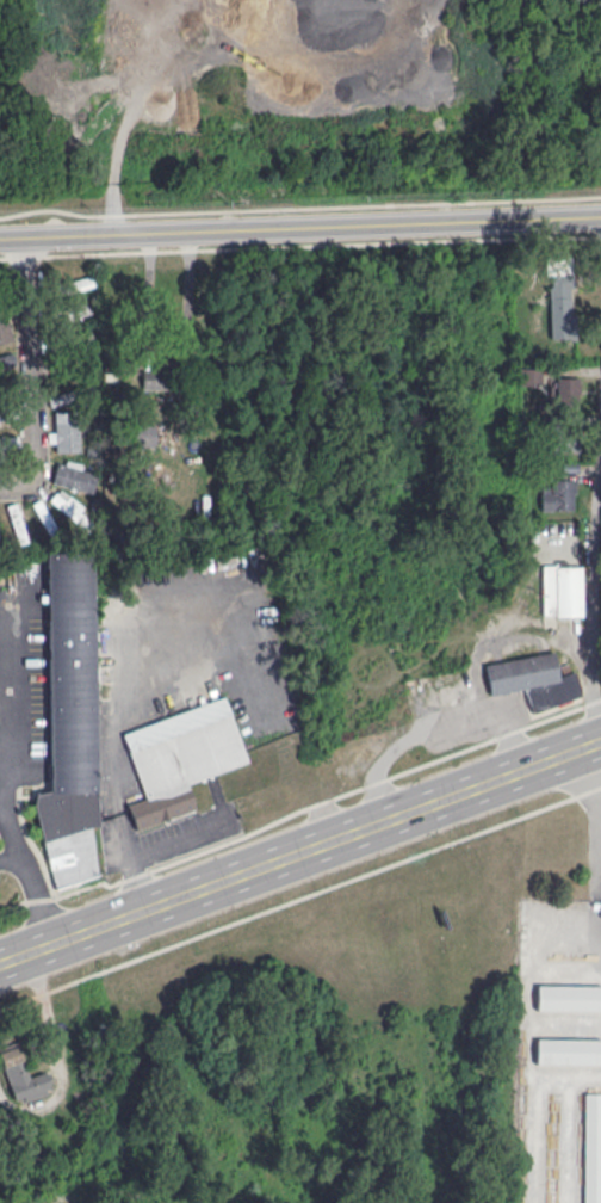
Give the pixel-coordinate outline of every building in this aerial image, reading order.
[(573,265),(548,265),(548,338),(573,338),(573,265)] [(94,286),(91,275),(61,284),(64,294),(94,286)] [(61,310),(63,320),(91,313),(89,303),(61,310)] [(5,312),(0,313),(0,344),(13,340),(5,312)] [(519,367),(519,384),(540,384),(540,367),(519,367)] [(169,369),(141,369),(141,388),(169,388),(169,369)] [(55,452),(79,452),(79,411),(55,411),(55,452)] [(578,436),(556,436),(556,451),(578,451),(578,436)] [(52,478),(88,495),(97,476),(61,458),(52,478)] [(575,510),(575,479),(540,479),(540,510),(575,510)] [(49,500),(74,518),(83,506),(58,488),(49,500)] [(31,504),(47,531),(56,525),(40,499),(31,504)] [(45,553),(91,551),(97,825),(89,826),(97,874),(55,889),(33,806),(35,794),(49,789),(45,553)] [(582,616),(582,565),(541,565),(541,616),(582,616)] [(484,664),(553,650),(557,675),(572,670),(578,686),(578,695),(532,711),(522,689),(489,693),(484,664)] [(120,733),(222,695),(247,760),(187,783),(196,807),(136,829),(126,804),(145,797),(120,733)] [(537,985),(600,985),(600,1010),(535,1010),(537,985)] [(535,1038),(600,1038),(600,1063),(535,1063),(535,1038)] [(14,1102),(53,1091),(47,1070),(29,1075),(19,1044),(0,1049),(0,1054),(14,1102)] [(584,1092),(600,1092),(600,1202),(584,1202),(584,1092)]
